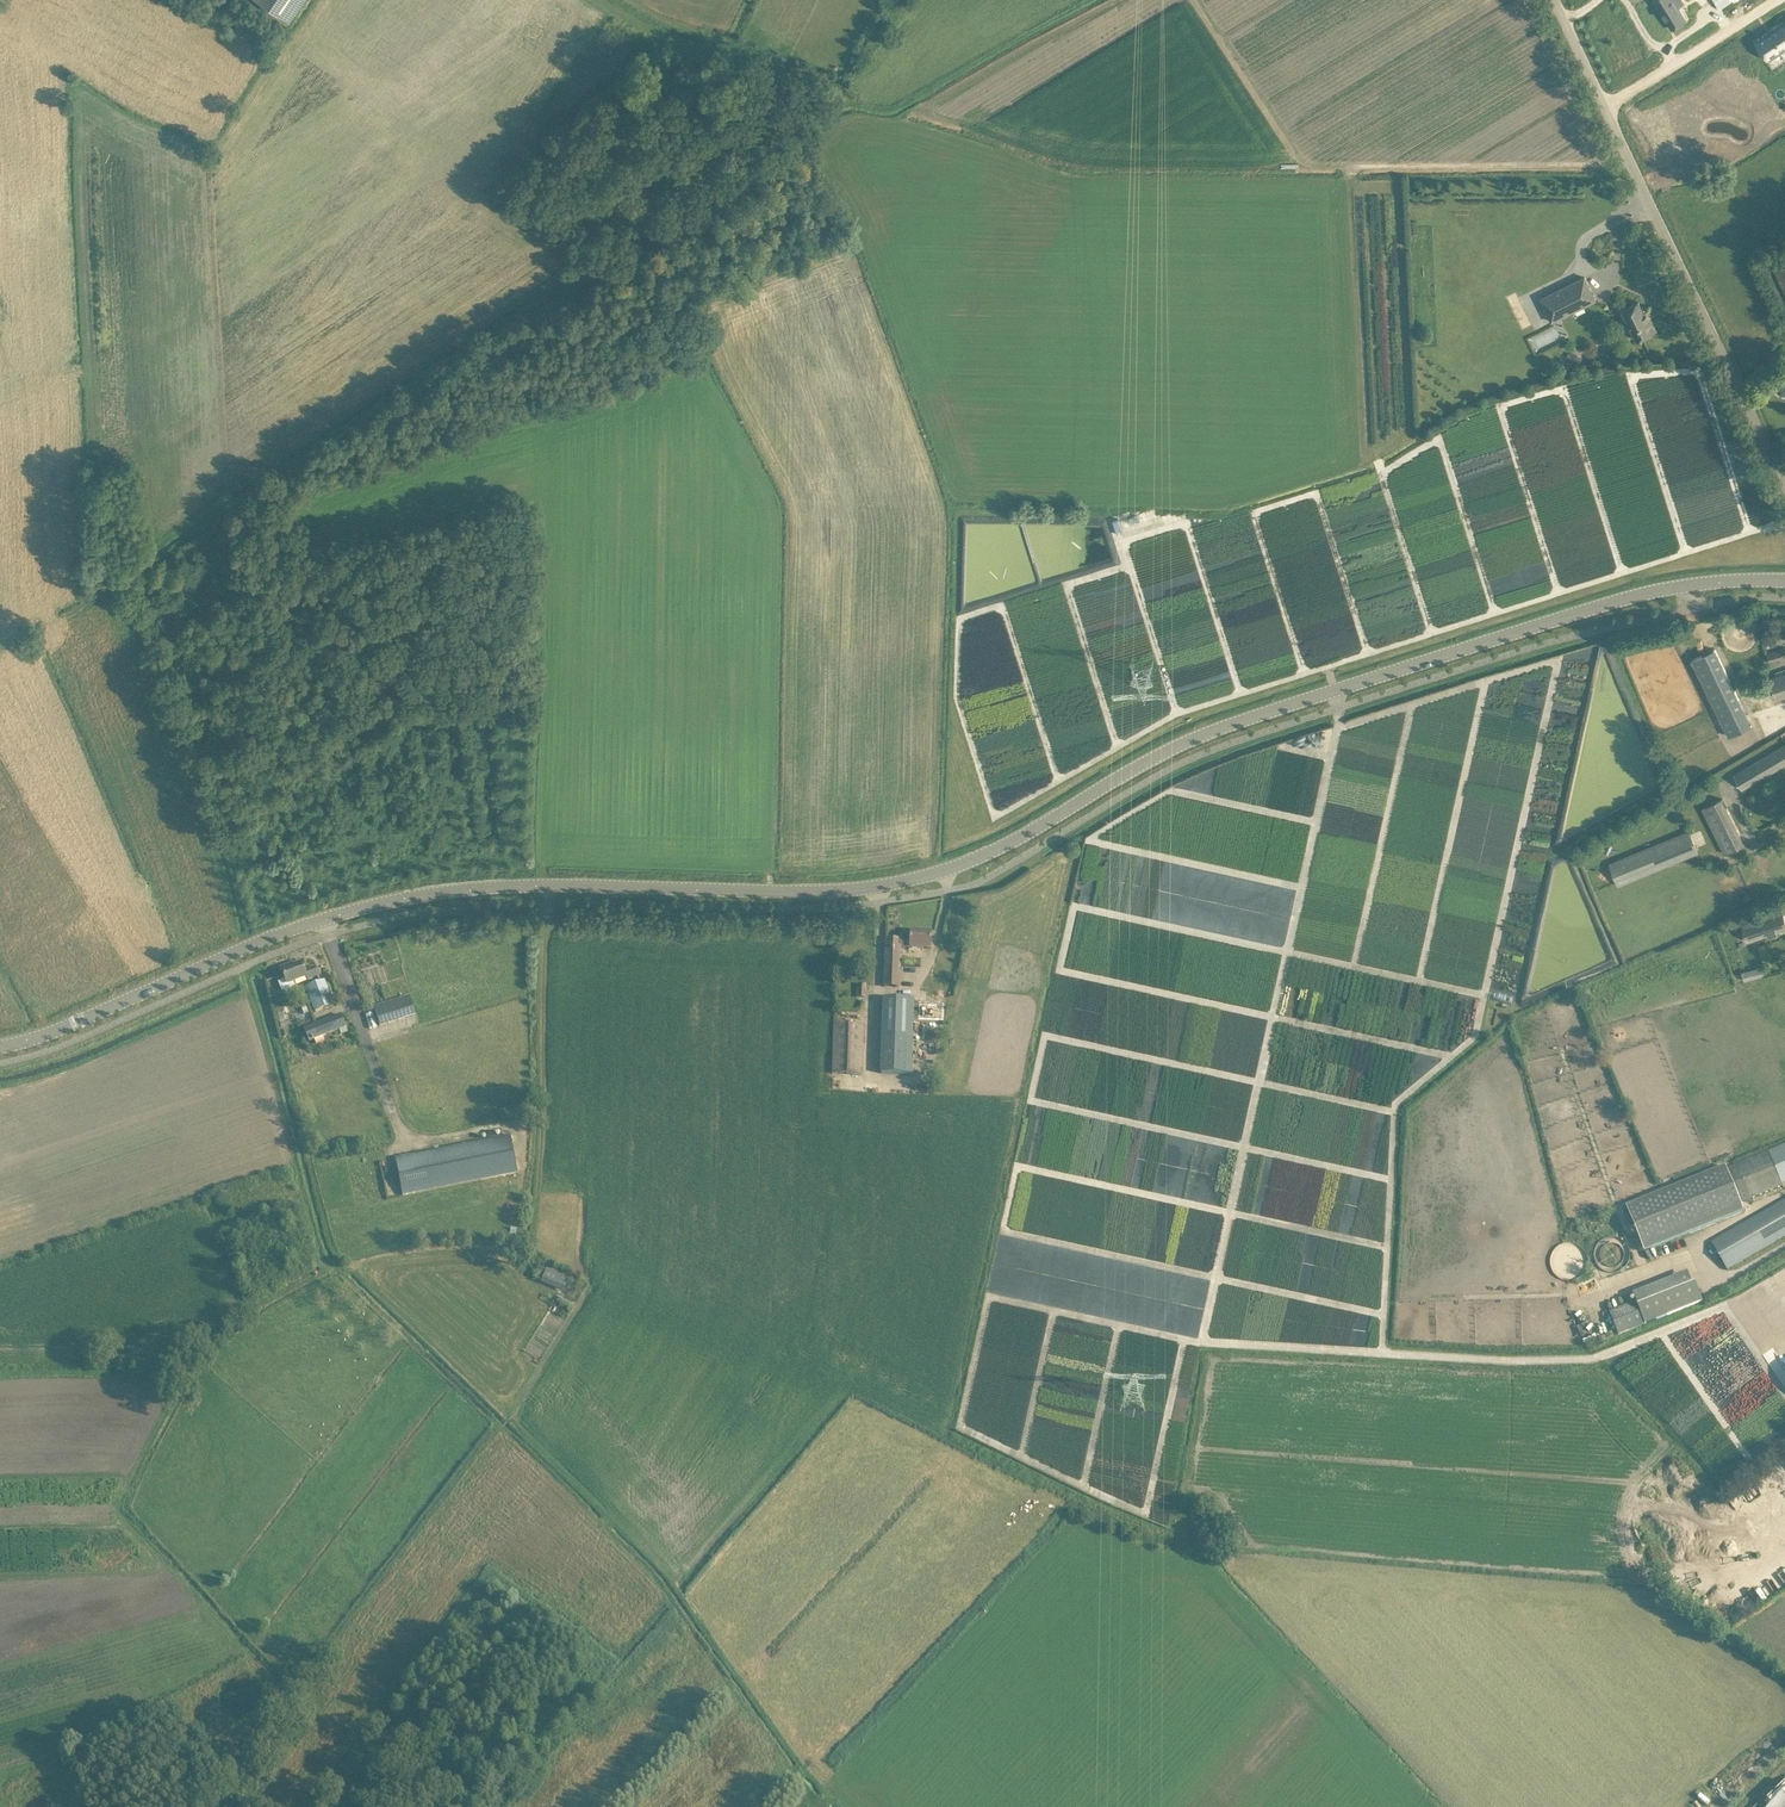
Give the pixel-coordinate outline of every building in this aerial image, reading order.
[(290,20),(303,0),(261,0),(290,20)] [(1672,28),(1686,19),(1678,6),(1684,2),(1683,0),(1655,0),(1672,28)] [(1755,40),(1768,59),(1784,48),(1784,19),(1771,29),(1755,40)] [(1409,233),(1417,233),(1417,221),(1409,221),(1409,233)] [(1775,270),(1784,291),(1784,265),(1775,270)] [(1552,321),(1597,299),(1585,276),(1541,298),(1552,321)] [(1644,310),(1639,300),(1623,308),(1620,310),(1625,320),(1628,319),(1638,339),(1657,330),(1647,309),(1644,310)] [(1583,357),(1573,352),(1572,354),(1569,352),(1566,357),(1570,359),(1568,362),(1578,367),(1583,357)] [(1784,657),(1784,646),(1767,652),(1770,662),(1784,657)] [(1715,648),(1693,659),(1698,670),(1728,733),(1729,736),(1752,725),(1751,723),(1720,659),(1715,648)] [(1776,697),(1784,694),(1784,673),(1770,678),(1776,697)] [(1771,753),(1735,774),(1742,787),(1759,777),(1758,776),(1765,771),(1766,772),(1779,765),(1771,753)] [(1725,854),(1746,843),(1723,797),(1701,808),(1725,854)] [(1618,886),(1699,852),(1690,829),(1608,863),(1618,886)] [(1784,929),(1784,915),(1782,908),(1741,922),(1747,941),(1784,929)] [(886,939),(884,987),(899,987),(900,947),(910,947),(910,948),(931,949),(932,932),(911,931),(910,935),(900,934),(900,940),(886,939)] [(305,971),(302,963),(290,967),(289,965),(281,969),(285,979),(278,982),(281,990),(286,993),(296,989),(293,982),(307,977),(308,980),(318,976),(315,968),(305,971)] [(1743,979),(1764,976),(1763,966),(1742,969),(1743,979)] [(313,1005),(331,998),(324,980),(306,987),(313,1005)] [(865,998),(866,985),(857,985),(856,998),(865,998)] [(380,1026),(416,1014),(410,996),(374,1007),(380,1026)] [(316,1012),(334,1005),(331,998),(313,1005),(316,1012)] [(884,999),(882,1074),(911,1075),(914,1000),(884,999)] [(304,1029),(309,1041),(346,1027),(341,1015),(304,1029)] [(861,1075),(863,1026),(833,1024),(831,1073),(861,1075)] [(402,1196),(519,1173),(511,1135),(395,1158),(402,1196)] [(1627,1206),(1645,1252),(1744,1211),(1741,1203),(1783,1186),(1781,1183),(1784,1181),(1784,1145),(1769,1152),(1735,1165),(1728,1168),(1727,1166),(1628,1206),(1627,1206)] [(1784,1238),(1784,1199),(1712,1241),(1729,1270),(1784,1238)] [(565,1289),(570,1277),(548,1268),(543,1280),(565,1289)] [(1700,1303),(1688,1272),(1633,1294),(1636,1301),(1609,1312),(1619,1335),(1645,1324),(1700,1303)] [(1770,1806),(1784,1806),(1784,1793),(1770,1806)]
